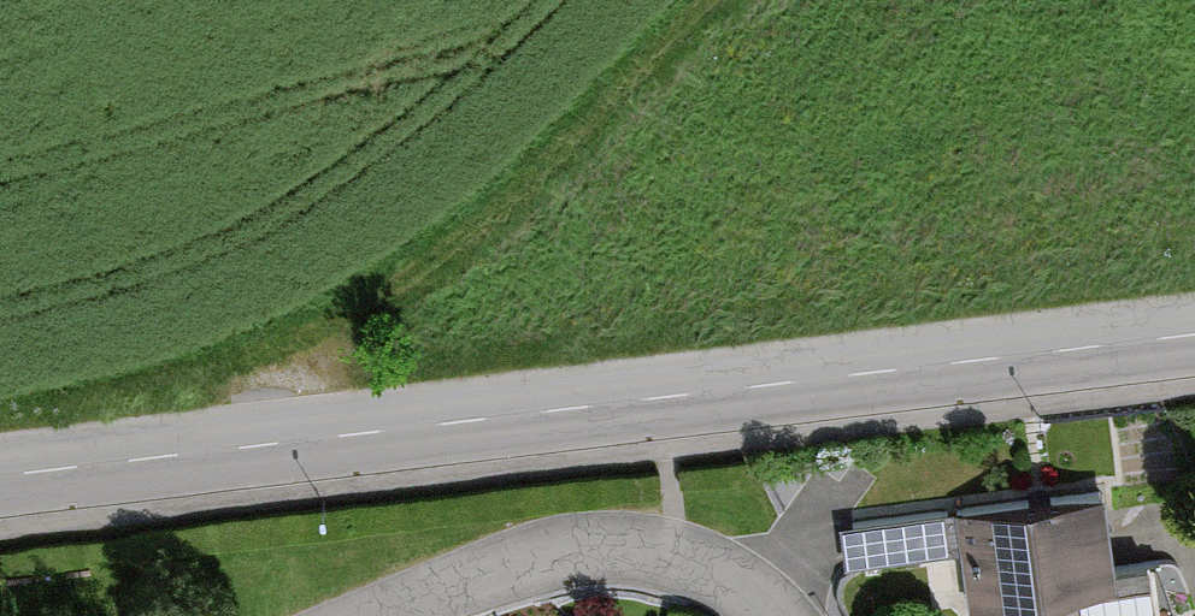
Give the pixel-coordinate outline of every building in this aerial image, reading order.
[(1115,596),(1104,501),(841,531),(846,574),(956,561),(962,614),(1115,596)]
